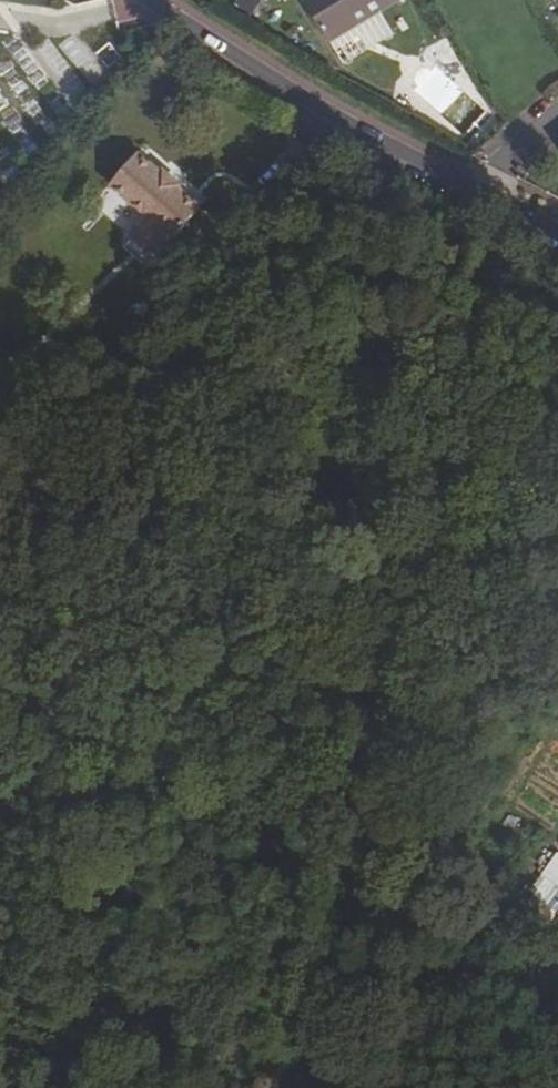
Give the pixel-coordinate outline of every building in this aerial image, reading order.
[(257,16),(265,0),(243,0),(240,7),(257,16)] [(394,0),(305,0),(330,40),(394,0)] [(36,50),(76,106),(90,96),(50,40),(36,50)] [(98,289),(117,305),(156,264),(135,247),(138,243),(100,212),(75,239),(111,269),(95,287),(98,289)] [(111,310),(117,305),(98,289),(92,296),(111,310)] [(533,891),(557,906),(557,904),(557,853),(533,891)]
